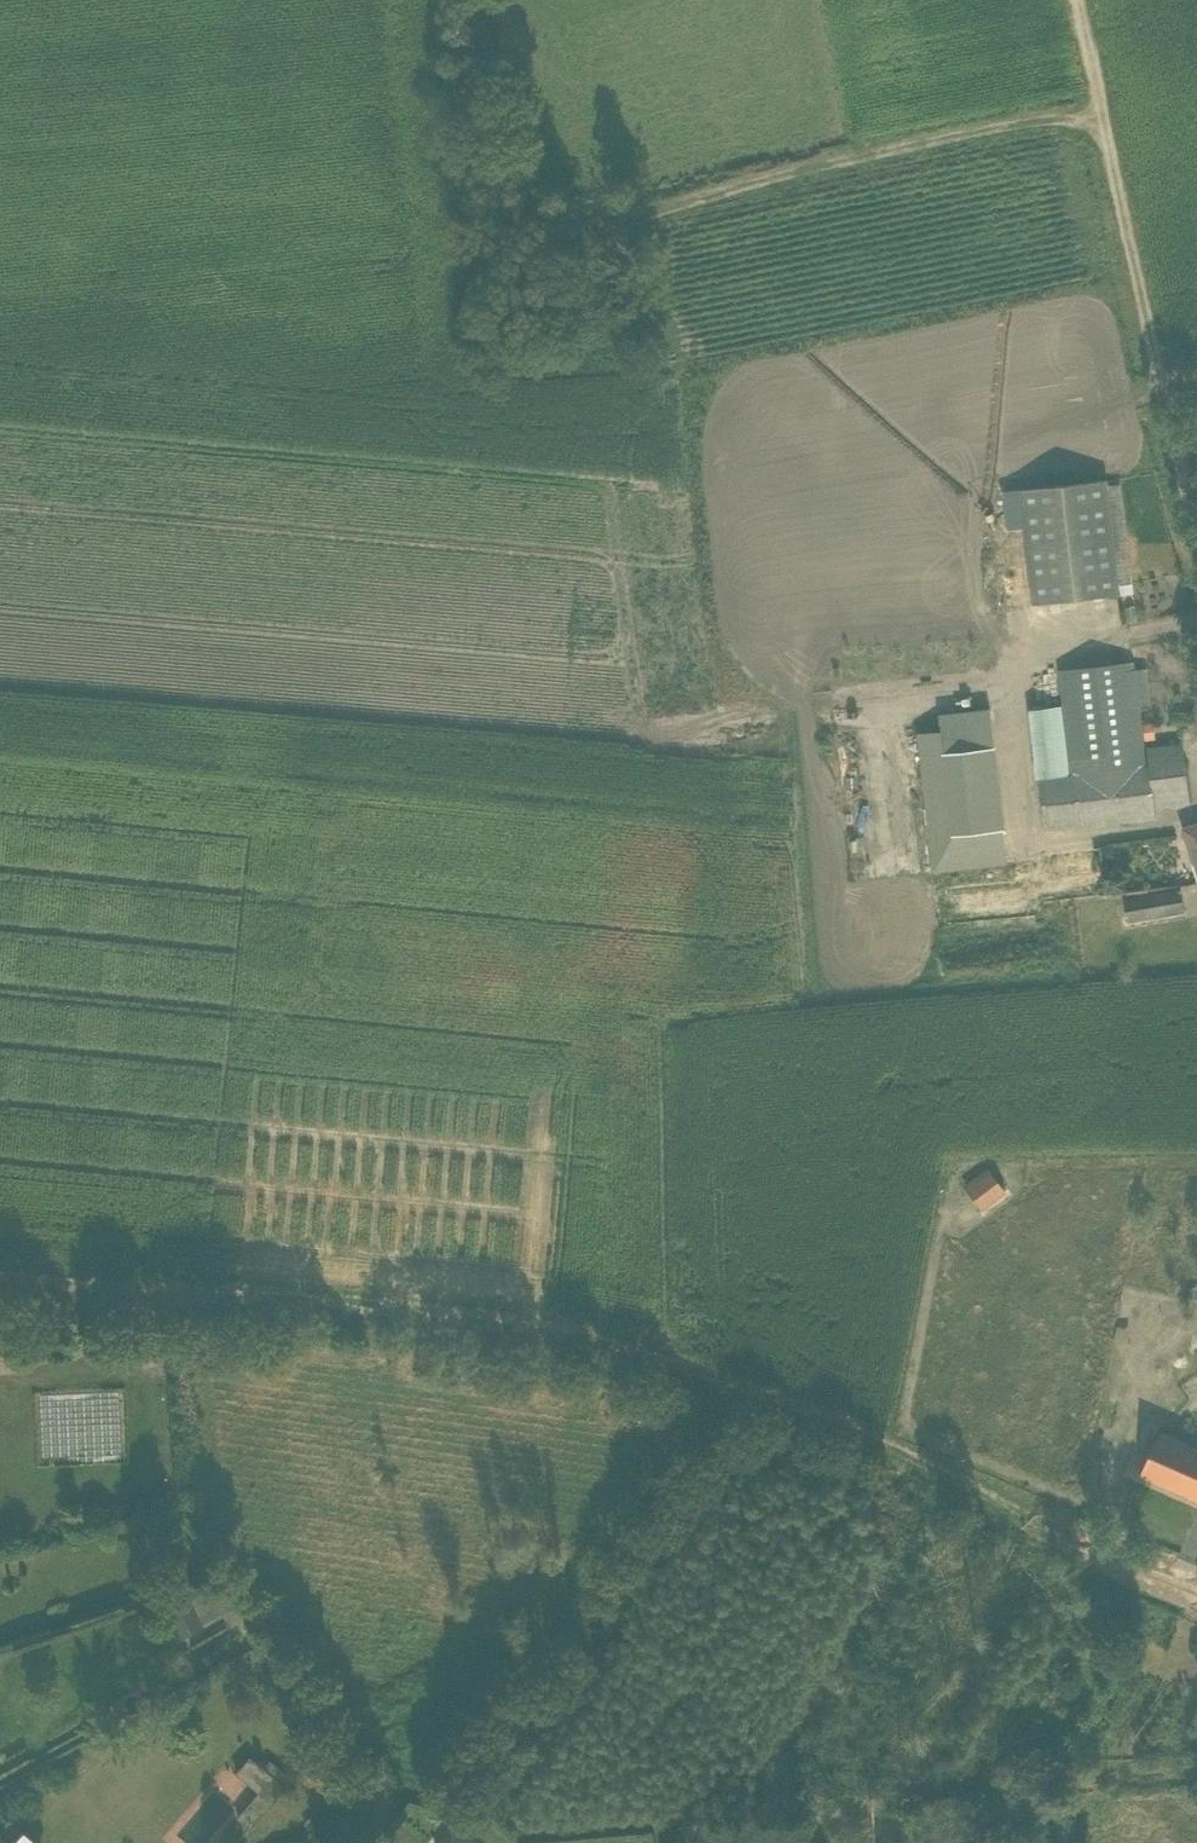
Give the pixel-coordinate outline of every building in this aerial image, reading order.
[(1035,604),(1119,594),(1106,479),(1021,489),(1035,604)] [(1154,807),(1166,805),(1190,802),(1184,744),(1160,746),(1147,749),(1149,767),(1144,767),(1131,663),(1061,671),(1065,705),(1031,708),(1039,780),(1045,830),(1156,817),(1154,807)] [(1007,865),(1003,830),(990,712),(937,718),(938,730),(919,732),(926,796),(934,873),(1007,865)] [(1182,829),(1196,875),(1196,824),(1182,829)] [(1109,846),(1101,845),(1103,862),(1116,865),(1120,849),(1109,846)] [(1180,886),(1123,898),(1129,924),(1185,912),(1180,886)] [(1007,1193),(989,1168),(966,1185),(984,1210),(1007,1193)] [(1160,1431),(1141,1473),(1196,1498),(1196,1448),(1160,1431)] [(285,1787),(249,1756),(235,1773),(258,1792),(236,1817),(249,1828),(285,1787)] [(22,1776),(9,1788),(18,1797),(31,1786),(22,1776)] [(452,1824),(436,1842),(474,1842),(452,1824)] [(22,1830),(10,1842),(38,1842),(22,1830)]
